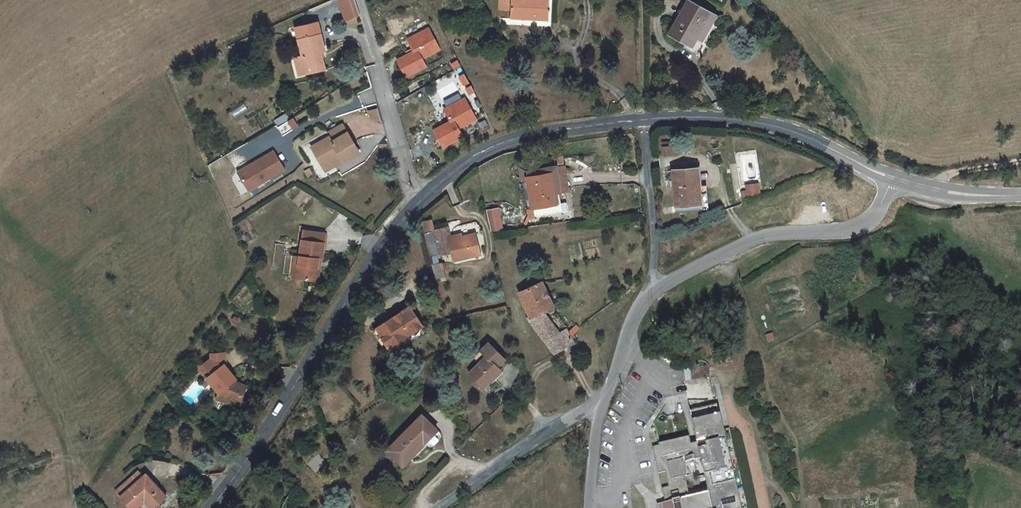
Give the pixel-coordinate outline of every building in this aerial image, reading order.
[(344,22),(359,17),(353,0),(336,0),(344,22)] [(525,14),(525,0),(514,0),(513,14),(525,14)] [(558,0),(525,0),(525,14),(525,25),(559,25),(558,0)] [(713,17),(689,3),(671,32),(688,43),(691,39),(697,43),(713,17)] [(292,60),(294,71),(306,69),(307,75),(322,71),(319,55),(324,53),(317,24),(295,28),(301,59),(292,60)] [(429,61),(411,69),(419,86),(439,77),(436,69),(454,61),(445,39),(423,49),(429,61)] [(295,78),(307,75),(306,69),(294,71),(295,78)] [(462,70),(434,83),(445,107),(473,93),(462,70)] [(475,101),(454,111),(459,123),(442,132),(450,148),(471,139),(467,131),(485,122),(475,101)] [(362,155),(346,125),(329,133),(332,138),(314,147),(325,168),(343,159),(345,163),(345,164),(362,155)] [(271,154),(235,174),(245,193),(282,172),(271,154)] [(343,159),(325,168),(336,174),(345,163),(343,159)] [(530,172),(531,183),(537,182),(561,180),(564,204),(577,203),(574,168),(530,172)] [(703,210),(701,171),(674,173),(677,209),(703,210)] [(561,180),(537,182),(540,217),(541,217),(541,226),(570,223),(569,214),(565,215),(564,204),(561,180)] [(759,182),(745,185),(747,197),(761,195),(759,182)] [(505,216),(494,217),(499,238),(510,237),(505,216)] [(456,235),(444,238),(444,239),(450,262),(461,259),(464,268),(490,262),(485,241),(459,247),(456,235)] [(439,240),(435,241),(440,264),(450,262),(444,239),(439,240)] [(315,240),(310,263),(305,287),(324,291),(327,278),(325,278),(327,269),(329,270),(331,270),(336,245),(315,240)] [(300,286),(305,287),(310,263),(305,262),(300,286)] [(436,281),(445,279),(442,264),(433,265),(436,281)] [(580,350),(573,336),(564,340),(551,317),(560,312),(546,286),(525,297),(539,322),(537,323),(560,367),(565,363),(580,350)] [(427,335),(416,315),(381,334),(395,360),(413,350),(410,343),(427,335)] [(518,370),(501,356),(488,371),(494,376),(486,386),(500,399),(507,391),(504,388),(513,378),(512,377),(518,370)] [(215,377),(219,383),(235,371),(235,360),(223,360),(224,365),(219,368),(219,371),(211,371),(211,377),(215,377)] [(687,400),(712,398),(710,365),(685,366),(687,400)] [(219,383),(218,384),(232,402),(229,406),(247,414),(258,393),(249,390),(235,371),(219,383)] [(718,408),(692,414),(699,445),(694,446),(692,440),(655,448),(661,476),(666,475),(669,490),(664,491),(667,503),(658,505),(659,507),(741,507),(718,408)] [(418,431),(392,456),(407,472),(419,459),(420,461),(431,450),(434,453),(435,454),(438,453),(446,446),(447,444),(446,440),(428,421),(418,431)] [(161,485),(158,488),(153,482),(140,495),(145,500),(137,507),(181,507),(182,507),(161,485)] [(145,500),(140,495),(132,502),(137,507),(145,500)]
